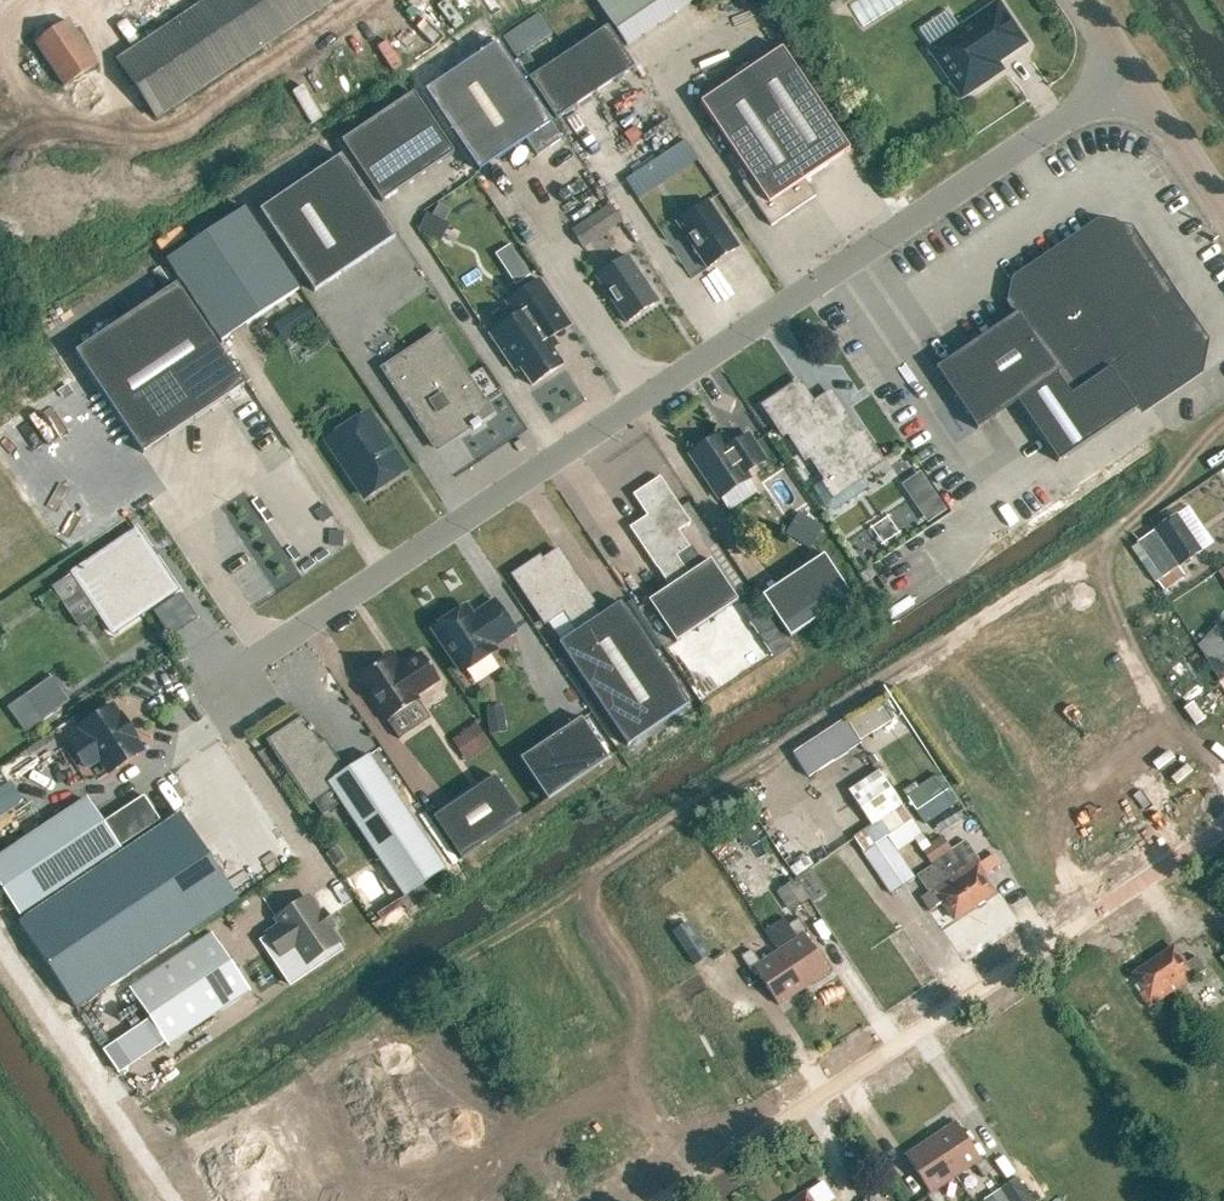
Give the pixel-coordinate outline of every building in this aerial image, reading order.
[(118,60),(157,120),(335,0),(207,0),(118,60)] [(626,47),(691,3),(690,0),(594,0),(626,47)] [(862,28),(903,0),(852,0),(846,4),(862,28)] [(987,70),(1027,44),(998,1),(927,49),(961,99),(992,78),(987,70)] [(499,34),(513,56),(550,33),(537,11),(499,34)] [(63,86),(98,63),(69,21),(35,44),(63,86)] [(556,120),(634,68),(607,28),(529,80),(556,120)] [(537,156),(561,140),(497,44),(426,92),(479,172),(526,140),(537,156)] [(815,197),(805,180),(850,150),(782,48),(700,103),(751,178),(742,184),(771,226),(815,197)] [(382,203),(454,154),(414,94),(341,142),(382,203)] [(622,178),(636,198),(695,157),(682,138),(622,178)] [(396,238),(341,157),(260,211),(314,293),(396,238)] [(707,269),(739,248),(708,202),(677,223),(707,269)] [(438,204),(432,215),(444,222),(450,210),(438,204)] [(623,222),(611,204),(571,230),(583,249),(623,222)] [(221,342),(299,291),(244,209),(167,261),(221,342)] [(426,213),(417,230),(436,240),(445,223),(426,213)] [(1200,343),(1173,303),(1126,234),(1099,229),(1018,284),(1013,311),(1016,314),(935,369),(977,430),(1017,403),(1058,463),(1195,370),(1200,343)] [(627,323),(658,302),(627,257),(596,278),(627,323)] [(523,265),(508,275),(515,285),(530,276),(523,265)] [(505,303),(515,318),(489,335),(514,372),(519,369),(532,387),(563,366),(547,342),(570,327),(539,280),(520,293),(505,303)] [(143,455),(245,387),(177,285),(75,353),(143,455)] [(404,356),(413,370),(392,384),(432,444),(454,430),(458,436),(470,427),(473,431),(480,426),(478,422),(491,414),(437,333),(404,356)] [(859,475),(881,461),(861,431),(857,434),(842,413),(826,424),(798,383),(764,406),(783,435),(787,432),(805,459),(810,456),(825,479),(812,487),(825,508),(835,510),(867,488),(859,475)] [(330,443),(327,445),(351,482),(354,480),(366,498),(405,472),(390,450),(388,451),(381,440),(383,439),(367,415),(328,440),(330,443)] [(729,449),(720,435),(690,455),(719,498),(749,478),(745,473),(765,460),(748,436),(729,449)] [(688,575),(676,556),(689,548),(678,531),(690,523),(659,477),(633,495),(647,516),(629,528),(657,569),(670,587),(648,601),(676,642),(737,601),(710,560),(688,575)] [(935,493),(915,506),(927,524),(947,511),(935,493)] [(1179,566),(1203,550),(1177,512),(1153,528),(1179,566)] [(801,515),(790,536),(811,547),(822,526),(801,515)] [(1153,528),(1135,541),(1161,579),(1179,566),(1153,528)] [(177,591),(136,530),(72,574),(113,634),(177,591)] [(545,624),(564,611),(578,631),(558,644),(627,746),(689,705),(620,603),(595,620),(587,607),(593,603),(579,581),(575,584),(568,573),(572,571),(558,550),(542,561),(540,557),(512,575),(545,624)] [(790,638),(851,596),(823,555),(762,597),(790,638)] [(767,651),(781,642),(752,596),(738,605),(767,651)] [(515,632),(495,602),(472,617),(465,608),(433,629),(463,673),(495,652),(492,647),(515,632)] [(1197,647),(1206,662),(1210,658),(1220,664),(1223,660),(1223,630),(1217,624),(1197,647)] [(438,679),(421,654),(406,664),(407,666),(398,672),(389,658),(359,679),(387,721),(418,701),(414,696),(438,679)] [(30,705),(41,721),(69,702),(58,686),(30,705)] [(119,719),(111,707),(81,727),(83,730),(68,740),(87,768),(102,758),(110,771),(141,751),(132,738),(134,737),(121,717),(119,719)] [(341,803),(404,897),(446,871),(369,755),(346,770),(325,739),(320,742),(312,730),(313,729),(311,726),(310,727),(302,716),(281,730),(284,734),(268,745),(308,805),(313,802),(332,789),(341,803)] [(547,800),(609,759),(581,718),(520,759),(547,800)] [(505,720),(488,722),(490,735),(506,733),(505,720)] [(475,724),(456,737),(471,759),(490,745),(475,724)] [(791,757),(806,780),(858,747),(843,724),(791,757)] [(973,905),(931,844),(879,769),(849,789),(872,824),(854,835),(892,893),(915,877),(898,850),(915,839),(922,850),(932,866),(918,876),(931,896),(923,901),(930,911),(943,902),(954,919),(973,905)] [(460,859),(522,817),(494,776),(432,817),(460,859)] [(917,813),(948,792),(937,777),(906,798),(917,813)] [(332,789),(313,802),(322,816),(341,803),(332,789)] [(160,821),(143,796),(101,823),(86,800),(0,857),(0,884),(19,914),(160,821)] [(181,814),(18,923),(76,1009),(238,900),(181,814)] [(750,828),(738,836),(744,844),(756,837),(750,828)] [(931,844),(973,905),(993,892),(982,876),(987,872),(978,859),(965,840),(951,850),(942,837),(931,844)] [(790,913),(808,901),(794,881),(777,893),(790,913)] [(281,926),(267,935),(266,936),(281,957),(295,948),(307,965),(338,943),(308,898),(276,919),(281,926)] [(783,919),(765,931),(803,988),(828,972),(804,935),(808,933),(798,918),(787,925),(783,919)] [(686,925),(673,933),(694,966),(707,958),(686,925)] [(803,988),(765,931),(764,929),(735,948),(750,971),(754,968),(778,1005),(803,988)] [(129,989),(168,1046),(250,991),(212,934),(129,989)] [(1184,964),(1172,946),(1132,973),(1144,991),(1139,994),(1149,1008),(1206,969),(1197,955),(1184,964)] [(930,1139),(955,1177),(974,1165),(983,1178),(993,1171),(983,1157),(979,1159),(955,1123),(930,1139)] [(955,1177),(930,1139),(905,1156),(930,1192),(926,1195),(930,1200),(945,1200),(937,1189),(955,1177)] [(1022,1181),(992,1200),(1035,1200),(1022,1181)] [(804,1191),(790,1200),(811,1200),(804,1191)]
